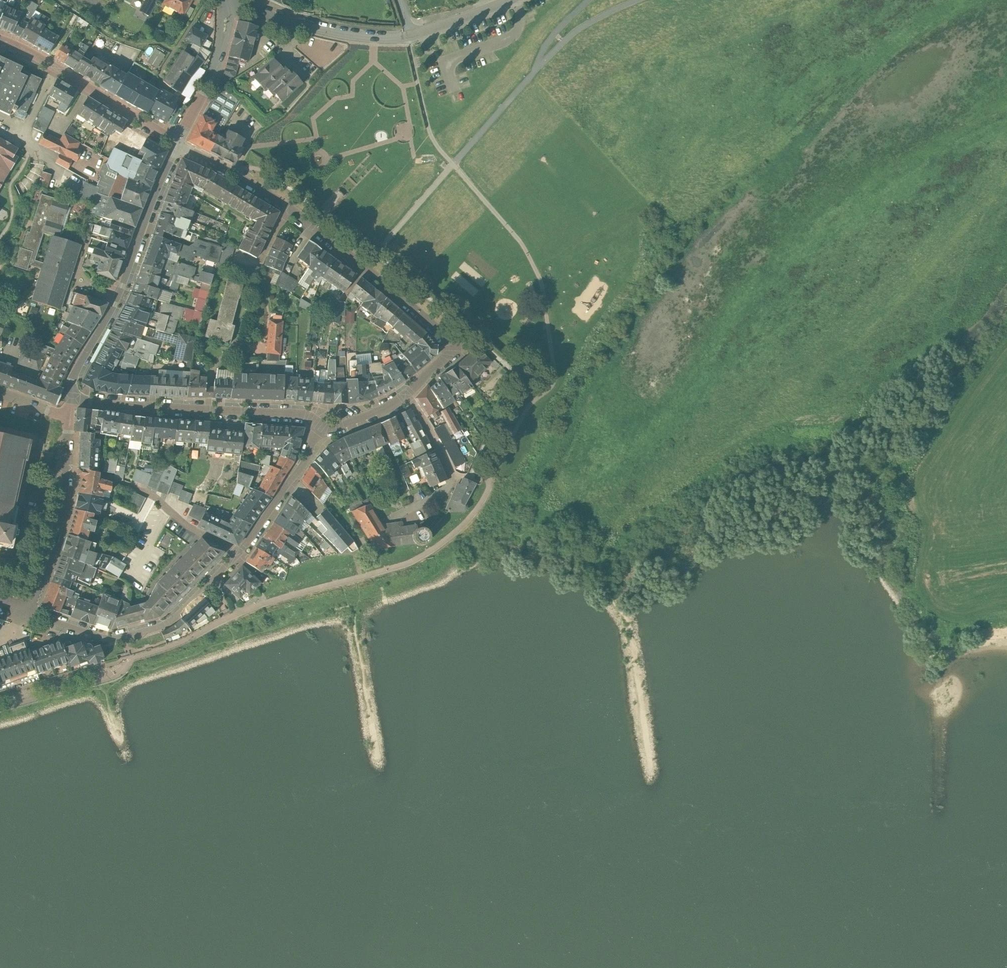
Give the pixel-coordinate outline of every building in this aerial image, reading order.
[(163,4),(183,15),(192,0),(166,0),(163,4)] [(22,13),(21,14),(19,19),(18,19),(13,33),(20,37),(31,18),(37,6),(28,1),(22,13)] [(5,6),(0,19),(0,28),(13,33),(18,19),(19,19),(21,14),(22,13),(5,6)] [(73,13),(67,24),(70,26),(77,16),(73,13)] [(37,22),(31,18),(20,37),(34,45),(44,29),(47,23),(50,19),(42,14),(37,22)] [(88,24),(81,19),(78,24),(85,28),(88,24)] [(258,26),(238,21),(229,56),(240,59),(248,62),(250,54),(256,34),(258,26)] [(207,36),(192,27),(184,39),(201,47),(205,39),(207,36)] [(58,37),(44,29),(34,45),(48,54),(58,37)] [(84,30),(79,37),(82,39),(80,42),(79,42),(78,44),(79,45),(79,46),(81,47),(77,54),(82,57),(92,41),(91,40),(94,36),(84,30)] [(120,42),(107,37),(105,35),(101,42),(103,44),(102,45),(99,43),(99,40),(101,36),(97,33),(92,41),(82,57),(90,63),(93,58),(106,66),(120,42)] [(58,37),(48,54),(55,58),(63,45),(67,39),(60,35),(58,37)] [(211,43),(205,39),(201,47),(202,48),(207,51),(211,43)] [(71,50),(63,45),(55,58),(63,63),(71,50)] [(156,68),(165,55),(155,48),(146,61),(156,68)] [(77,54),(71,50),(63,63),(74,70),(82,57),(77,54)] [(184,52),(177,63),(176,62),(163,81),(170,87),(180,72),(181,73),(185,68),(186,69),(194,59),(184,52)] [(194,59),(186,69),(185,68),(181,73),(180,72),(170,87),(180,94),(190,78),(204,61),(206,57),(199,52),(194,59)] [(240,59),(229,56),(224,75),(233,77),(234,77),(235,76),(240,59)] [(9,115),(11,111),(15,112),(17,108),(26,112),(41,79),(21,70),(22,67),(0,57),(0,111),(9,115)] [(106,66),(93,58),(90,63),(82,57),(74,70),(115,95),(126,76),(126,75),(111,66),(110,68),(106,66)] [(289,72),(282,65),(281,67),(274,60),(253,78),(264,90),(266,89),(273,96),(275,94),(281,101),(302,82),(291,70),(289,72)] [(146,69),(134,62),(128,73),(139,80),(146,69)] [(139,80),(128,73),(126,75),(126,76),(115,95),(132,105),(148,112),(154,102),(153,101),(158,91),(139,80)] [(224,75),(223,74),(219,83),(221,85),(233,77),(224,75)] [(69,86),(57,79),(49,95),(61,102),(57,110),(63,114),(77,90),(69,86)] [(223,87),(212,98),(197,125),(196,125),(188,141),(210,153),(219,137),(218,136),(223,129),(222,128),(228,119),(227,119),(238,101),(223,87)] [(177,99),(163,91),(159,89),(158,91),(153,101),(154,102),(148,112),(167,122),(177,99)] [(106,108),(88,97),(77,114),(95,125),(106,108)] [(43,106),(33,127),(44,133),(54,111),(43,106)] [(127,121),(106,108),(95,125),(108,134),(108,133),(111,135),(114,130),(120,134),(127,121)] [(76,130),(70,127),(66,133),(72,136),(76,130)] [(147,148),(165,157),(168,151),(129,128),(126,135),(136,142),(137,141),(147,147),(147,148)] [(132,145),(120,139),(122,135),(120,134),(114,130),(111,135),(108,133),(108,134),(109,134),(106,139),(116,143),(113,148),(126,153),(128,154),(132,145)] [(244,139),(228,131),(224,139),(219,137),(210,153),(232,164),(240,148),(239,147),(244,139)] [(80,143),(64,134),(60,140),(44,133),(39,143),(60,153),(72,160),(76,161),(81,151),(82,151),(77,149),(80,143)] [(136,142),(126,135),(125,137),(124,137),(133,143),(132,145),(128,154),(159,169),(165,157),(147,148),(147,147),(137,141),(136,142)] [(10,170),(11,171),(19,157),(15,155),(18,149),(0,138),(0,188),(10,170)] [(126,153),(114,148),(106,164),(108,170),(117,174),(120,167),(119,166),(126,153)] [(68,169),(70,164),(72,160),(60,153),(57,159),(56,162),(68,169)] [(128,154),(126,153),(119,166),(120,167),(117,174),(128,178),(150,188),(159,169),(128,154)] [(210,171),(182,159),(171,186),(189,192),(192,184),(202,189),(261,224),(270,230),(278,212),(210,171)] [(117,174),(108,170),(106,164),(106,163),(103,164),(99,174),(100,177),(101,177),(96,187),(98,188),(96,193),(110,198),(111,197),(120,200),(128,178),(117,174)] [(52,174),(43,172),(38,186),(47,189),(52,174)] [(150,188),(128,178),(120,200),(142,208),(150,188)] [(120,200),(111,197),(110,198),(96,193),(98,188),(96,187),(85,182),(79,198),(93,203),(90,212),(100,216),(103,217),(135,227),(136,224),(142,208),(120,200)] [(189,192),(171,186),(165,201),(183,208),(189,192)] [(69,203),(42,194),(30,232),(27,232),(22,248),(20,248),(14,266),(27,270),(29,265),(42,269),(32,301),(60,309),(72,272),(44,263),(34,260),(43,233),(53,236),(58,237),(69,203)] [(183,208),(165,201),(161,213),(180,219),(181,218),(189,221),(192,211),(183,208)] [(342,222),(332,212),(330,214),(342,226),(342,224),(342,222)] [(161,213),(160,213),(158,221),(186,231),(186,230),(187,230),(189,225),(188,224),(189,221),(181,218),(180,219),(161,213)] [(103,217),(100,216),(98,219),(101,220),(100,221),(111,224),(109,229),(131,237),(135,227),(103,217)] [(186,231),(158,221),(155,229),(153,235),(161,238),(163,232),(179,238),(180,238),(190,241),(192,233),(186,231)] [(258,231),(250,227),(239,249),(256,258),(270,230),(261,224),(258,231)] [(109,229),(107,229),(95,225),(93,232),(98,234),(105,236),(110,238),(108,243),(126,250),(131,237),(109,229)] [(177,263),(164,259),(168,250),(177,254),(180,245),(161,238),(153,235),(142,264),(161,270),(161,271),(174,275),(174,274),(192,280),(195,269),(177,263)] [(53,236),(44,263),(72,272),(81,245),(58,237),(53,236)] [(108,243),(91,237),(89,243),(104,248),(104,247),(106,247),(104,251),(123,258),(125,259),(126,250),(108,243)] [(288,242),(277,237),(277,238),(276,238),(271,248),(287,255),(292,245),(288,242)] [(221,248),(196,240),(193,249),(182,246),(179,255),(192,260),(194,254),(217,261),(221,248)] [(321,249),(310,241),(298,258),(309,267),(321,249)] [(230,245),(223,242),(221,248),(217,261),(215,267),(227,270),(234,247),(230,245)] [(123,258),(104,252),(94,248),(90,260),(100,263),(96,273),(116,281),(123,258)] [(287,255),(271,248),(268,255),(284,262),(287,255)] [(309,267),(308,268),(315,273),(328,254),(321,249),(309,267)] [(315,273),(313,278),(316,280),(319,276),(322,278),(335,259),(328,254),(315,273)] [(284,262),(268,255),(264,265),(281,272),(284,262)] [(346,267),(335,259),(322,278),(333,285),(346,267)] [(161,270),(142,264),(140,271),(172,281),(173,278),(173,277),(174,275),(161,271),(161,270)] [(254,268),(244,265),(241,275),(258,280),(261,269),(255,267),(254,268)] [(356,275),(346,267),(333,285),(344,293),(356,275)] [(315,273),(308,268),(301,279),(309,285),(313,278),(315,273)] [(172,281),(140,271),(135,282),(161,290),(162,284),(170,286),(172,281)] [(214,275),(201,271),(198,282),(211,286),(214,275)] [(288,276),(281,272),(276,285),(283,288),(288,276)] [(299,282),(288,276),(283,288),(291,292),(299,282)] [(374,288),(361,277),(352,288),(350,292),(363,303),(374,288)] [(243,285),(227,281),(216,321),(209,319),(205,337),(230,343),(235,326),(232,325),(243,285)] [(161,290),(135,282),(131,293),(157,300),(158,297),(168,299),(169,295),(173,296),(173,293),(161,290)] [(363,303),(360,306),(373,316),(374,316),(386,298),(374,288),(363,303)] [(207,294),(198,291),(196,298),(198,299),(205,300),(207,294)] [(105,303),(92,298),(89,297),(86,296),(74,292),(67,312),(71,313),(67,322),(84,329),(91,332),(101,316),(107,304),(105,303)] [(157,300),(131,293),(125,304),(149,310),(154,312),(157,300)] [(386,298),(374,316),(387,322),(398,308),(386,298)] [(205,300),(198,299),(196,306),(194,306),(193,310),(195,311),(193,317),(183,314),(181,319),(201,324),(207,300),(205,300)] [(312,302),(302,299),(300,307),(309,309),(312,302)] [(345,302),(338,301),(337,314),(341,315),(345,316),(345,302)] [(184,308),(163,302),(160,314),(178,319),(181,320),(181,319),(183,314),(184,308)] [(149,310),(125,304),(117,318),(144,326),(145,326),(147,319),(149,310)] [(398,308),(387,322),(392,327),(403,313),(398,308)] [(415,324),(403,313),(392,327),(404,336),(406,334),(415,344),(426,333),(415,323),(415,324)] [(178,319),(160,314),(158,322),(147,319),(145,326),(179,336),(179,334),(180,334),(174,332),(178,319)] [(144,326),(117,318),(111,330),(140,339),(142,333),(144,326)] [(385,324),(377,319),(374,324),(382,329),(385,324)] [(282,322),(270,320),(267,352),(267,353),(280,354),(280,346),(281,338),(282,322)] [(84,329),(72,324),(69,328),(62,325),(59,332),(65,334),(82,345),(90,333),(84,329)] [(145,326),(144,326),(142,333),(148,335),(148,337),(177,345),(179,336),(145,326)] [(148,354),(136,350),(140,339),(111,330),(103,344),(122,350),(125,351),(124,354),(139,358),(147,361),(149,354),(148,354)] [(426,333),(415,344),(403,355),(405,357),(407,361),(416,372),(436,354),(437,346),(426,333)] [(82,345),(65,334),(58,344),(75,355),(82,345)] [(179,334),(179,336),(177,345),(174,358),(191,361),(192,361),(194,348),(197,338),(179,334)] [(140,339),(136,350),(148,354),(152,343),(140,339)] [(75,355),(58,344),(55,349),(38,343),(35,352),(45,356),(50,358),(68,367),(75,355)] [(152,343),(148,354),(149,354),(155,356),(159,345),(152,343)] [(122,350),(103,344),(92,364),(105,370),(111,373),(112,370),(114,366),(115,366),(118,361),(117,361),(122,350)] [(35,352),(23,348),(18,364),(38,370),(45,356),(35,352)] [(476,348),(456,366),(469,383),(469,382),(489,363),(490,362),(476,348)] [(280,354),(267,353),(267,360),(279,361),(280,354)] [(139,358),(126,354),(123,362),(126,364),(127,363),(136,366),(139,358)] [(399,362),(398,358),(397,358),(396,356),(394,357),(395,359),(393,360),(393,362),(396,369),(405,380),(416,372),(407,361),(405,357),(399,362)] [(68,367),(50,358),(39,380),(58,387),(68,367)] [(501,367),(492,359),(490,362),(489,363),(497,370),(501,367)] [(111,373),(105,370),(92,364),(84,380),(85,383),(95,390),(115,394),(127,394),(132,376),(134,371),(135,368),(136,366),(127,363),(126,364),(123,362),(118,367),(120,367),(119,372),(112,370),(111,373)] [(405,380),(396,369),(393,362),(381,368),(382,371),(383,376),(388,374),(395,387),(405,380)] [(0,363),(0,384),(14,389),(19,376),(10,373),(12,367),(0,363)] [(380,363),(356,366),(357,382),(356,382),(356,387),(358,402),(369,400),(367,385),(367,383),(366,373),(371,373),(371,372),(377,372),(382,371),(381,368),(380,363)] [(340,365),(338,365),(338,368),(335,368),(335,377),(344,377),(343,368),(340,368),(340,365)] [(356,366),(349,366),(349,374),(351,374),(352,380),(346,380),(346,383),(347,403),(347,404),(358,402),(356,387),(356,382),(357,382),(356,366)] [(456,366),(445,373),(450,382),(453,387),(455,390),(459,395),(473,386),(469,382),(469,383),(456,366)] [(335,368),(328,368),(328,372),(325,372),(325,376),(324,383),(324,384),(322,403),(333,403),(333,384),(335,384),(335,383),(335,377),(335,368)] [(190,372),(159,370),(158,376),(151,376),(149,395),(187,398),(190,372)] [(199,372),(190,370),(190,372),(187,398),(209,398),(213,398),(214,388),(211,388),(206,387),(207,378),(199,377),(199,372)] [(233,372),(217,370),(215,379),(214,380),(214,388),(213,398),(230,398),(232,374),(233,374),(233,372)] [(324,384),(317,383),(317,380),(318,380),(319,371),(315,371),(315,370),(314,370),(314,379),(312,402),(322,403),(324,384)] [(292,373),(284,372),(284,376),(283,400),(295,400),(297,378),(292,378),(292,373)] [(455,390),(450,383),(450,382),(445,373),(439,377),(440,380),(444,386),(449,394),(454,400),(456,398),(458,401),(462,398),(459,395),(455,390)] [(233,374),(232,374),(230,398),(283,400),(284,376),(233,374)] [(383,380),(377,381),(376,378),(373,378),(375,381),(375,384),(376,397),(385,393),(395,387),(388,374),(383,376),(383,380)] [(39,380),(37,379),(35,384),(23,380),(24,378),(19,376),(14,389),(57,405),(63,389),(58,387),(39,380)] [(151,376),(132,376),(127,394),(149,395),(151,376)] [(314,379),(297,378),(295,400),(312,402),(314,379)] [(444,386),(440,380),(430,389),(443,408),(454,401),(454,400),(449,394),(444,386)] [(346,383),(335,383),(335,384),(333,384),(333,403),(347,403),(346,383)] [(375,384),(367,385),(369,400),(376,397),(375,384)] [(441,408),(429,389),(430,389),(427,384),(415,398),(426,417),(431,414),(434,419),(440,416),(437,411),(441,408)] [(92,410),(77,408),(75,432),(81,432),(89,433),(92,410)] [(461,429),(452,414),(451,414),(448,408),(441,412),(453,434),(461,429)] [(410,409),(397,415),(400,423),(403,422),(406,427),(418,421),(410,409)] [(103,411),(92,410),(89,433),(94,433),(95,428),(101,429),(103,411)] [(112,412),(103,411),(101,429),(100,434),(105,434),(109,432),(118,433),(120,414),(112,412)] [(134,416),(120,414),(118,433),(131,435),(134,416)] [(145,417),(134,416),(131,435),(130,440),(141,442),(145,417)] [(396,416),(381,423),(389,442),(393,451),(392,451),(395,456),(402,453),(397,442),(405,438),(396,416)] [(155,418),(145,417),(141,442),(141,445),(151,446),(152,447),(155,418)] [(176,420),(155,418),(152,447),(153,447),(152,449),(158,450),(159,441),(157,441),(157,438),(174,439),(175,439),(177,421),(176,420)] [(195,422),(177,421),(175,439),(174,439),(174,440),(176,440),(176,444),(183,444),(183,441),(193,442),(195,422)] [(418,421),(406,427),(414,442),(426,437),(418,421)] [(210,423),(195,422),(193,442),(200,442),(199,446),(207,446),(208,430),(209,430),(210,423)] [(261,424),(245,423),(244,434),(243,447),(258,448),(259,446),(261,425),(261,424)] [(381,423),(367,428),(375,448),(389,442),(381,423)] [(443,424),(434,429),(442,444),(444,443),(456,467),(466,462),(461,452),(460,453),(452,437),(451,438),(443,424)] [(291,427),(261,425),(259,446),(283,448),(284,442),(286,439),(287,439),(291,427)] [(305,428),(291,427),(287,439),(286,439),(284,442),(290,444),(299,446),(305,428)] [(367,428),(343,438),(351,458),(352,458),(375,449),(375,448),(367,428)] [(209,430),(208,430),(207,446),(206,450),(215,450),(214,454),(232,456),(232,452),(241,453),(243,434),(209,430)] [(89,433),(81,432),(79,468),(98,472),(99,439),(93,439),(94,433),(89,433)] [(9,544),(13,527),(9,526),(24,459),(26,459),(30,441),(14,438),(14,437),(8,436),(8,438),(0,436),(0,542),(9,544)] [(414,442),(410,444),(417,458),(433,450),(426,437),(414,442)] [(343,438),(327,447),(339,465),(351,458),(343,438)] [(290,444),(288,451),(282,449),(280,456),(293,462),(299,446),(290,444)] [(339,465),(327,447),(314,461),(324,472),(327,475),(331,482),(337,478),(332,471),(339,466),(339,465)] [(417,458),(411,461),(415,469),(419,467),(420,469),(421,469),(438,461),(433,450),(417,458)] [(270,456),(263,454),(261,463),(268,465),(269,465),(270,456)] [(280,456),(274,467),(286,473),(293,462),(280,456)] [(117,459),(110,457),(109,461),(105,460),(103,471),(115,473),(116,466),(117,459)] [(247,462),(240,461),(240,462),(238,472),(245,475),(247,462)] [(324,472),(314,461),(310,466),(320,476),(324,472)] [(438,461),(421,469),(429,487),(446,479),(438,461)] [(167,466),(156,463),(151,475),(147,486),(152,487),(152,489),(157,491),(167,466)] [(405,463),(399,466),(403,478),(410,475),(405,463)] [(150,473),(153,467),(145,464),(142,470),(150,473)] [(350,472),(346,464),(343,465),(341,468),(344,473),(345,475),(350,472)] [(125,468),(116,466),(115,473),(114,476),(123,478),(125,468)] [(167,466),(157,491),(167,495),(169,492),(172,482),(177,470),(170,466),(170,467),(167,466)] [(271,466),(263,481),(258,491),(271,497),(272,497),(277,488),(286,473),(274,467),(271,466)] [(326,486),(321,478),(320,476),(310,466),(301,480),(312,492),(311,492),(318,499),(326,486)] [(79,468),(78,468),(78,470),(77,475),(81,475),(79,492),(103,496),(104,489),(111,491),(112,483),(98,478),(99,474),(99,472),(98,472),(79,468)] [(146,473),(135,469),(132,480),(142,484),(146,473)] [(238,472),(237,483),(249,487),(253,477),(245,475),(238,472)] [(151,475),(146,473),(142,484),(147,486),(151,475)] [(364,506),(345,475),(344,473),(337,478),(331,482),(351,511),(364,506)] [(463,478),(460,485),(457,484),(446,510),(448,512),(448,511),(449,512),(460,511),(461,511),(463,512),(464,512),(465,511),(466,511),(467,509),(468,507),(467,506),(467,505),(466,504),(465,503),(470,494),(471,494),(472,492),(472,491),(475,484),(463,478)] [(183,486),(172,482),(169,492),(179,496),(182,490),(183,486)] [(406,483),(398,485),(401,493),(408,491),(406,483)] [(253,489),(232,517),(251,524),(271,497),(258,491),(253,489)] [(192,494),(182,490),(179,496),(178,500),(188,504),(192,494)] [(103,496),(79,492),(75,510),(93,514),(99,515),(103,496)] [(145,499),(136,494),(131,504),(135,506),(140,509),(145,499)] [(311,514),(291,495),(286,504),(303,519),(305,521),(311,514)] [(138,514),(136,517),(143,520),(153,500),(146,497),(145,499),(140,509),(138,514)] [(206,509),(194,504),(188,515),(200,521),(204,513),(206,509)] [(303,519),(286,504),(280,513),(295,523),(298,527),(303,519)] [(401,522),(382,525),(369,504),(364,506),(351,511),(374,549),(395,546),(415,543),(414,542),(413,541),(413,539),(412,538),(412,536),(412,535),(412,534),(412,533),(413,532),(414,530),(416,528),(415,525),(402,527),(401,522)] [(93,514),(75,510),(68,534),(86,540),(89,531),(93,532),(94,531),(96,522),(96,521),(92,520),(93,514)] [(134,515),(126,512),(120,524),(137,531),(139,526),(131,522),(134,515)] [(353,541),(328,512),(318,521),(321,524),(322,524),(326,530),(322,534),(340,552),(341,553),(342,552),(347,547),(350,551),(351,552),(352,552),(354,551),(357,549),(353,541)] [(228,524),(204,513),(200,521),(197,526),(237,545),(251,524),(232,517),(228,524)] [(295,523),(280,513),(274,522),(274,523),(274,522),(289,533),(285,540),(295,547),(304,534),(298,527),(295,523)] [(298,550),(289,544),(287,547),(282,544),(285,540),(289,533),(274,522),(274,523),(274,522),(263,538),(277,546),(279,548),(294,557),(298,550)] [(321,524),(317,528),(322,534),(326,530),(322,524),(321,524)] [(420,527),(418,528),(416,528),(414,530),(413,532),(412,533),(412,534),(412,535),(412,536),(412,538),(413,539),(413,541),(414,542),(415,543),(416,544),(419,545),(423,545),(426,544),(428,542),(430,539),(430,537),(430,535),(430,533),(429,532),(428,530),(427,529),(425,528),(423,527),(420,527)] [(357,529),(351,533),(354,538),(360,533),(357,529)] [(86,540),(68,534),(61,555),(79,561),(79,562),(91,567),(94,568),(95,566),(101,555),(93,553),(96,544),(86,540)] [(145,603),(129,607),(129,604),(121,600),(110,629),(116,628),(159,617),(172,606),(224,553),(217,546),(201,537),(156,583),(149,600),(145,603)] [(263,538),(262,538),(256,547),(270,556),(274,551),(287,559),(286,561),(291,563),(296,558),(294,557),(279,548),(277,546),(263,538)] [(329,545),(322,550),(325,555),(337,553),(329,545)] [(256,547),(245,562),(256,569),(261,572),(271,557),(270,556),(256,547)] [(337,554),(337,553),(325,555),(323,556),(311,558),(310,559),(304,560),(300,565),(301,565),(305,561),(317,558),(320,561),(324,557),(337,554)] [(112,557),(102,554),(101,554),(101,555),(95,566),(94,568),(95,568),(105,572),(106,570),(105,569),(112,557)] [(79,561),(61,555),(54,576),(66,580),(71,582),(77,584),(78,580),(89,585),(95,568),(94,568),(91,567),(79,562),(79,561)] [(121,562),(112,557),(105,569),(106,570),(118,577),(126,565),(121,562)] [(256,569),(245,562),(242,567),(250,575),(256,569)] [(300,563),(299,563),(298,564),(287,568),(283,580),(272,576),(268,583),(264,588),(257,593),(232,609),(231,610),(230,610),(228,612),(222,615),(222,616),(233,610),(247,601),(256,596),(260,593),(265,588),(269,584),(273,578),(284,581),(288,569),(298,565),(299,564),(300,563)] [(242,567),(225,585),(238,598),(245,590),(249,594),(259,583),(250,575),(242,567)] [(71,582),(66,580),(54,576),(51,582),(68,589),(71,582)] [(68,589),(51,582),(47,593),(41,607),(58,612),(65,595),(71,597),(73,592),(73,591),(68,589)] [(83,585),(77,583),(77,584),(74,591),(73,591),(73,592),(79,595),(83,585)] [(131,587),(125,583),(120,600),(121,600),(129,604),(131,587)] [(79,595),(73,592),(71,597),(68,604),(69,604),(74,606),(77,600),(79,595)] [(120,600),(103,594),(92,624),(110,629),(121,600),(120,600)] [(204,599),(199,603),(182,619),(188,626),(198,617),(200,619),(202,617),(201,615),(211,607),(204,599)] [(77,600),(74,606),(70,617),(92,624),(98,607),(77,600)] [(227,610),(229,608),(227,604),(223,606),(225,609),(217,614),(218,617),(187,635),(177,639),(166,643),(151,648),(150,649),(150,650),(159,647),(177,640),(185,637),(220,617),(219,614),(221,613),(227,610)] [(182,619),(176,625),(166,631),(161,632),(164,639),(181,632),(188,626),(182,619)] [(7,647),(0,649),(0,687),(37,673),(29,652),(28,650),(27,650),(24,641),(7,647)] [(61,641),(48,646),(48,645),(42,647),(42,648),(29,652),(37,673),(68,662),(63,648),(61,641)] [(87,644),(82,646),(81,642),(63,648),(68,662),(69,667),(87,661),(88,664),(93,663),(93,664),(99,662),(99,660),(104,659),(99,645),(91,648),(91,647),(91,646),(90,645),(89,645),(89,644),(87,644)] [(146,651),(146,650),(145,650),(130,654),(129,655),(127,655),(120,657),(120,658),(146,651)] [(119,655),(126,653),(125,651),(124,652),(125,652),(115,655),(116,658),(105,661),(101,662),(100,663),(101,664),(118,659),(117,656),(119,655)] [(48,677),(47,677),(48,678),(96,665),(96,664),(94,665),(48,677)] [(44,679),(43,678),(42,679),(22,684),(22,686),(23,686),(23,685),(44,679)]
